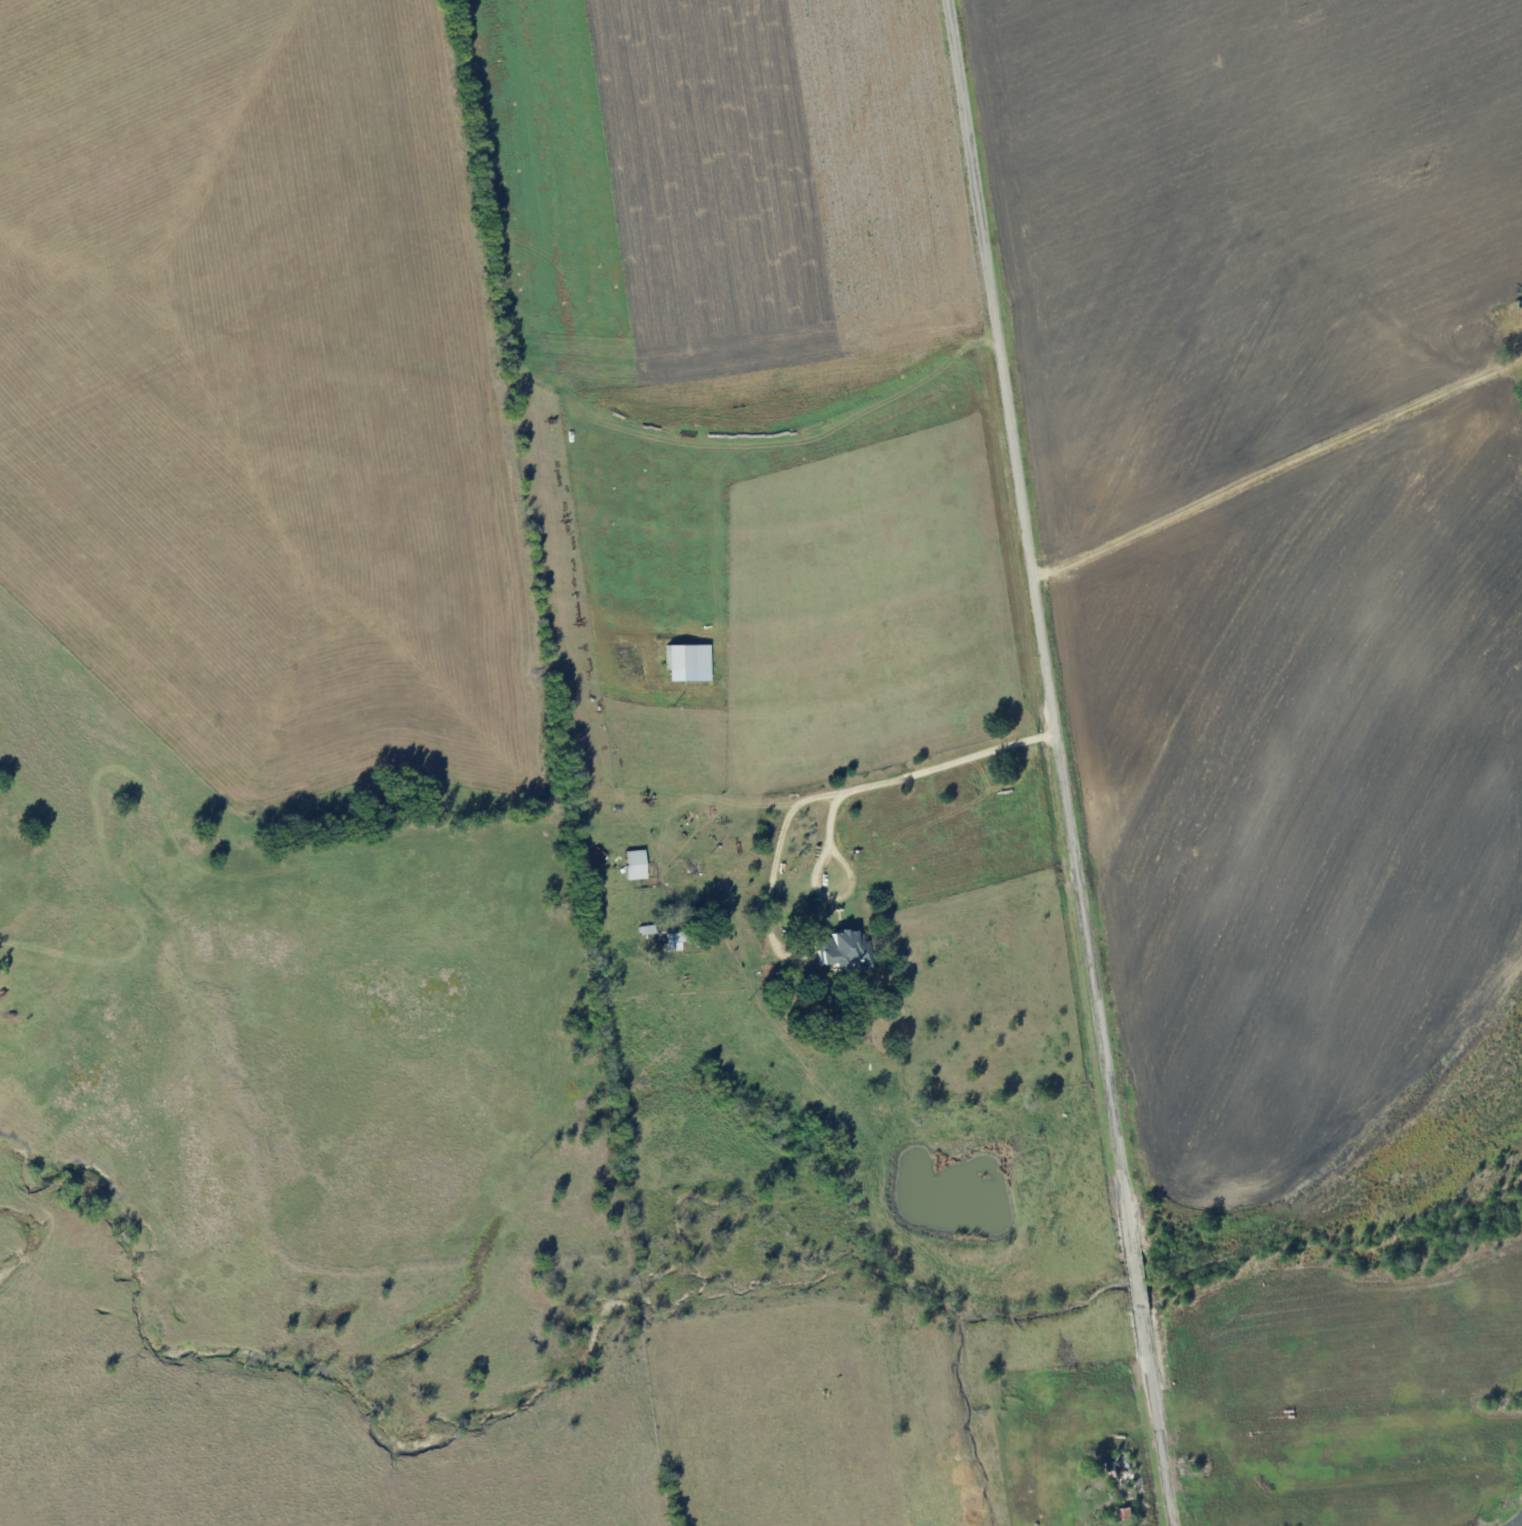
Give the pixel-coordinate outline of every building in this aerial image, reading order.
[(663,680),(706,681),(706,644),(663,644),(663,680)] [(642,850),(623,850),(624,879),(643,879),(642,850)] [(868,967),(863,933),(851,935),(850,928),(826,932),(827,938),(814,940),(818,968),(850,964),(851,969),(868,967)]
